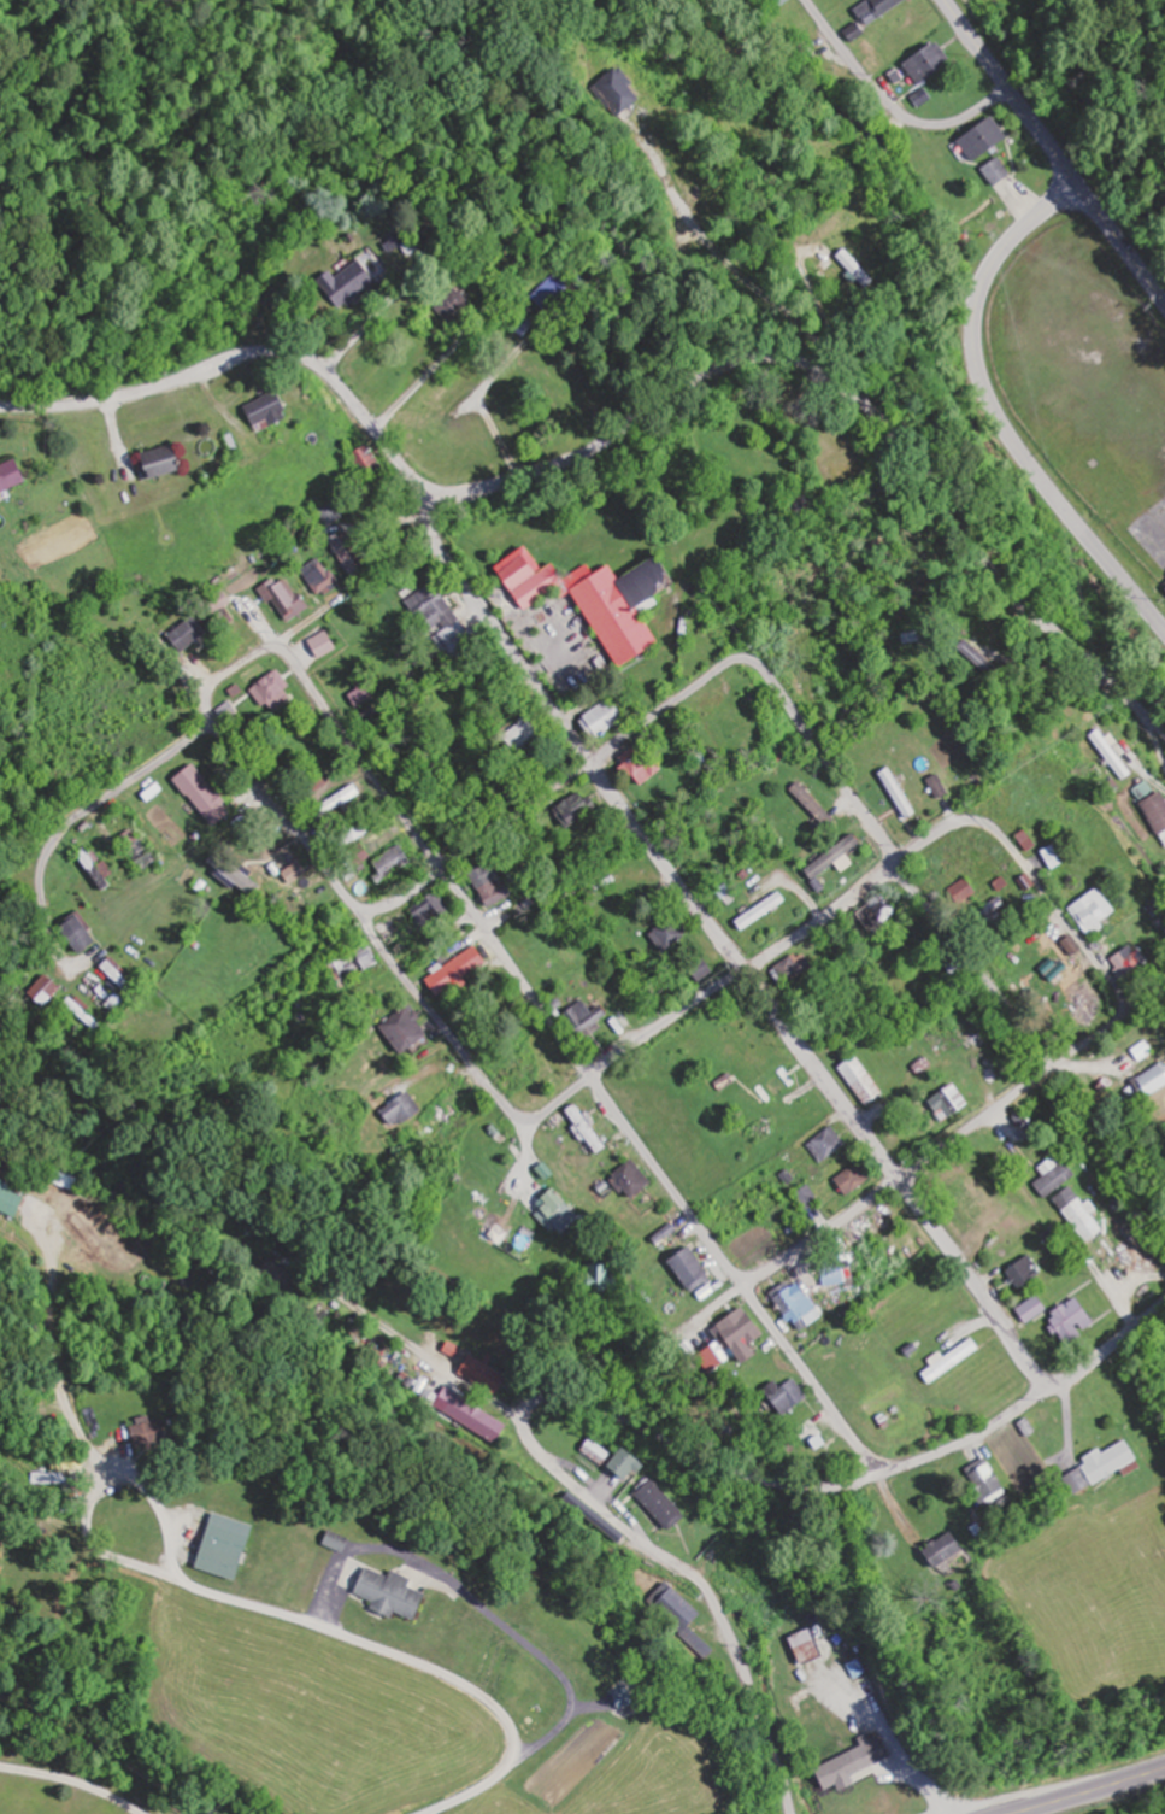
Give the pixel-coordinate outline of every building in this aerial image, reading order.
[(900,0),(861,0),(850,6),(861,26),(902,3),(900,0)] [(900,62),(914,83),(948,61),(934,40),(900,62)] [(597,87),(616,115),(634,103),(616,75),(597,87)] [(970,161),(1004,136),(988,115),(954,140),(970,161)] [(916,163),(930,153),(920,138),(906,148),(916,163)] [(1008,173),(996,158),(981,169),(993,185),(1008,173)] [(872,282),(845,247),(835,254),(861,290),(872,282)] [(331,279),(325,271),(312,280),(333,309),(371,282),(355,261),(331,279)] [(543,311),(569,284),(556,271),(529,298),(543,311)] [(432,311),(449,326),(472,302),(455,287),(432,311)] [(282,414),(271,392),(240,407),(251,430),(282,414)] [(154,481),(194,469),(186,443),(146,454),(154,481)] [(360,478),(380,469),(367,443),(348,452),(360,478)] [(24,457),(0,467),(0,497),(35,482),(24,457)] [(314,512),(328,528),(344,514),(331,498),(314,512)] [(352,572),(362,564),(337,532),(326,540),(352,572)] [(609,667),(651,645),(630,605),(665,586),(650,558),(611,578),(603,565),(587,573),(583,566),(547,585),(526,546),(491,564),(516,611),(555,591),(558,596),(568,591),(609,667)] [(313,596),(334,585),(320,557),(298,567),(313,596)] [(431,581),(403,599),(428,636),(429,636),(441,654),(468,636),(431,581)] [(163,638),(179,655),(203,632),(187,615),(163,638)] [(306,640),(314,659),(333,651),(325,632),(306,640)] [(248,693),(271,713),(291,691),(268,670),(248,693)] [(620,721),(608,699),(576,717),(588,739),(620,721)] [(499,733),(512,757),(544,738),(530,715),(499,733)] [(1123,757),(1100,725),(1087,735),(1110,766),(1123,757)] [(642,743),(617,755),(631,785),(656,773),(642,743)] [(227,812),(190,763),(170,778),(207,827),(227,812)] [(877,772),(900,820),(912,814),(889,766),(877,772)] [(302,780),(308,790),(320,781),(314,772),(302,780)] [(934,798),(945,792),(936,775),(925,780),(934,798)] [(832,818),(795,781),(786,791),(823,828),(832,818)] [(550,810),(563,829),(593,808),(579,788),(550,810)] [(1156,791),(1138,802),(1164,848),(1164,807),(1156,791)] [(798,870),(805,879),(855,845),(848,835),(798,870)] [(1036,852),(1047,871),(1064,861),(1052,842),(1036,852)] [(82,854),(107,890),(115,884),(90,849),(82,854)] [(778,872),(788,868),(780,849),(770,853),(778,872)] [(214,867),(247,899),(258,887),(225,855),(214,867)] [(464,874),(483,909),(506,895),(487,861),(464,874)] [(956,906),(973,893),(962,879),(945,892),(956,906)] [(713,892),(719,899),(728,892),(722,885),(713,892)] [(1095,922),(1109,914),(1093,889),(1065,906),(1084,939),(1100,930),(1095,922)] [(413,926),(444,910),(435,891),(404,907),(413,926)] [(848,920),(863,935),(890,908),(875,893),(848,920)] [(1001,907),(995,900),(975,915),(980,922),(1001,907)] [(63,924),(84,954),(102,941),(81,911),(63,924)] [(666,953),(686,933),(669,915),(648,936),(666,953)] [(434,999),(483,959),(470,943),(421,983),(434,999)] [(327,980),(331,987),(371,966),(359,944),(313,968),(321,983),(327,980)] [(1123,944),(1105,963),(1123,981),(1142,963),(1123,944)] [(711,975),(702,957),(686,966),(696,984),(711,975)] [(808,957),(775,962),(778,980),(811,974),(808,957)] [(107,966),(128,992),(136,985),(115,959),(107,966)] [(68,988),(51,974),(36,993),(53,1007),(68,988)] [(1054,994),(1080,1027),(1098,1012),(1072,980),(1054,994)] [(588,1012),(580,1001),(560,1014),(578,1039),(604,1021),(595,1007),(588,1012)] [(374,1025),(390,1053),(423,1035),(407,1007),(374,1025)] [(879,1093),(851,1055),(834,1067),(862,1106),(879,1093)] [(1160,1062),(1128,1084),(1140,1102),(1164,1085),(1164,1070),(1160,1062)] [(791,1084),(780,1068),(751,1088),(762,1104),(791,1084)] [(939,1123),(965,1105),(950,1082),(923,1100),(939,1123)] [(373,1110),(383,1129),(415,1113),(404,1094),(373,1110)] [(564,1110),(587,1157),(603,1148),(580,1101),(564,1110)] [(805,1145),(818,1163),(842,1144),(829,1127),(805,1145)] [(1052,1169),(1006,1142),(1000,1152),(1047,1179),(1052,1169)] [(626,1199),(646,1181),(627,1160),(607,1179),(626,1199)] [(830,1180),(842,1196),(865,1179),(853,1163),(830,1180)] [(802,1209),(816,1201),(806,1185),(793,1194),(802,1209)] [(1083,1241),(1100,1227),(1066,1186),(1049,1200),(1083,1241)] [(565,1224),(557,1192),(531,1198),(539,1230),(565,1224)] [(21,1219),(26,1208),(0,1196),(0,1210),(21,1219)] [(737,1244),(743,1254),(783,1232),(777,1221),(737,1244)] [(704,1283),(688,1245),(663,1255),(679,1293),(704,1283)] [(1037,1278),(1029,1257),(1004,1266),(1012,1287),(1037,1278)] [(574,1292),(604,1299),(612,1268),(582,1261),(574,1292)] [(813,1310),(793,1280),(768,1296),(793,1334),(804,1327),(799,1319),(813,1310)] [(1014,1311),(1023,1323),(1044,1309),(1034,1296),(1014,1311)] [(1090,1321),(1071,1298),(1042,1320),(1061,1344),(1090,1321)] [(741,1345),(755,1338),(739,1309),(702,1329),(709,1342),(683,1357),(693,1376),(725,1358),(730,1366),(747,1356),(741,1345)] [(455,1372),(492,1394),(503,1376),(467,1354),(455,1372)] [(773,1381),(755,1390),(770,1418),(801,1401),(789,1380),(776,1387),(773,1381)] [(490,1445),(503,1425),(454,1392),(441,1411),(490,1445)] [(136,1427),(142,1450),(182,1441),(176,1417),(136,1427)] [(577,1453),(598,1467),(608,1454),(587,1439),(577,1453)] [(1058,1472),(1069,1494),(1136,1464),(1126,1441),(1058,1472)] [(620,1485),(636,1464),(618,1450),(602,1471),(620,1485)] [(960,1471),(981,1508),(1003,1496),(982,1458),(960,1471)] [(631,1497),(664,1531),(681,1514),(648,1479),(631,1497)] [(247,1583),(266,1528),(225,1514),(206,1569),(247,1583)] [(961,1550),(950,1531),(914,1551),(924,1570),(961,1550)] [(406,1622),(417,1596),(399,1589),(402,1581),(374,1569),(363,1595),(379,1601),(375,1610),(406,1622)] [(687,1627),(698,1615),(665,1584),(646,1604),(706,1660),(714,1652),(687,1627)] [(783,1640),(795,1667),(819,1656),(807,1629),(783,1640)] [(868,1797),(857,1771),(813,1790),(822,1813),(826,1813),(868,1797)]
